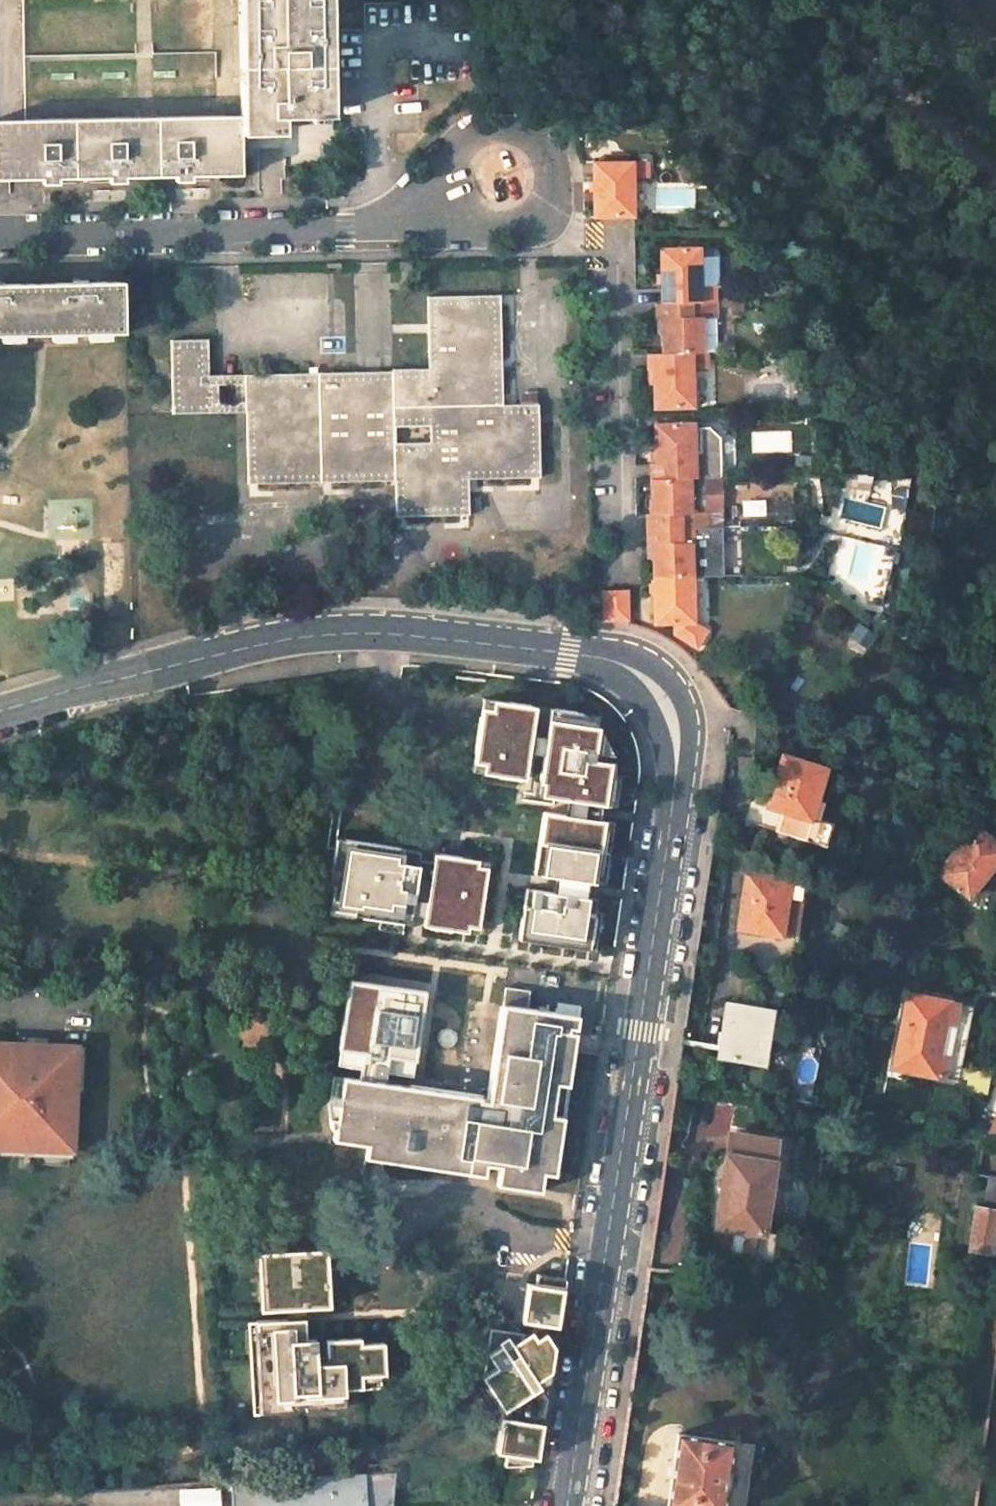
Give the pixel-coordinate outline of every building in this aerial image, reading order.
[(25,120),(241,115),(239,0),(22,0),(25,120)] [(241,115),(241,133),(284,132),(284,116),(332,115),(331,97),(330,0),(239,0),(241,115)] [(241,115),(25,120),(26,179),(42,178),(43,183),(52,183),(59,183),(59,178),(110,177),(109,182),(118,182),(125,182),(126,177),(176,176),(176,181),(184,181),(192,180),(192,175),(242,174),(241,133),(241,115)] [(332,115),(284,116),(284,132),(285,166),(306,165),(333,164),(332,115)] [(594,193),(594,217),(634,216),(633,179),(635,179),(647,178),(646,160),(593,161),(594,193)] [(658,281),(658,304),(714,302),(714,288),(698,288),(698,249),(658,249),(658,281)] [(73,284),(37,284),(38,334),(88,333),(125,332),(125,283),(88,283),(88,280),(81,280),(73,280),(73,284)] [(38,334),(37,284),(1,285),(1,282),(0,282),(0,335),(38,334)] [(392,371),(245,375),(246,412),(248,483),(395,481),(397,517),(470,515),(469,480),(541,478),(539,404),(503,405),(501,295),(427,297),(429,371),(392,371)] [(685,353),(705,353),(714,352),(714,302),(658,304),(652,304),(652,319),(658,319),(659,335),(659,354),(685,353)] [(691,409),(691,371),(705,370),(705,353),(685,353),(659,354),(645,354),(646,371),(650,370),(650,390),(651,409),(691,409)] [(802,393),(792,393),(792,408),(802,408),(802,393)] [(707,462),(693,463),(691,428),(691,425),(651,425),(652,444),(652,464),(646,464),(647,479),(707,477),(707,462)] [(713,439),(705,428),(691,428),(693,463),(707,462),(707,477),(714,477),(713,439)] [(718,527),(717,477),(714,477),(707,477),(647,479),(647,499),(648,513),(646,513),(646,529),(648,529),(703,527),(718,527)] [(649,579),(689,578),(689,545),(703,544),(703,528),(648,529),(646,529),(647,545),(649,545),(649,560),(649,579)] [(689,545),(689,578),(704,577),(703,544),(689,545)] [(650,590),(651,624),(669,624),(685,623),(690,623),(689,578),(649,579),(650,590)] [(628,591),(603,592),(604,622),(629,621),(628,591)] [(692,651),(702,634),(685,623),(669,624),(669,636),(692,651)] [(467,770),(519,778),(530,705),(478,697),(467,770)] [(519,938),(588,948),(594,909),(586,908),(588,896),(590,881),(598,882),(599,874),(607,820),(599,819),(601,803),(609,805),(610,798),(615,769),(613,761),(594,761),(594,754),(612,754),(593,726),(574,723),(576,712),(544,707),(533,781),(537,782),(535,794),(561,797),(559,813),(538,810),(529,871),(550,874),(548,889),(532,887),(530,904),(524,903),(519,938)] [(825,769),(783,756),(768,807),(783,811),(810,819),(825,769)] [(526,792),(535,794),(537,782),(533,781),(528,781),(526,792)] [(777,830),(825,845),(830,825),(810,819),(783,811),(777,830)] [(975,827),(938,873),(969,896),(995,862),(995,843),(975,827)] [(403,847),(336,838),(329,883),(334,883),(331,901),(355,905),(354,914),(379,918),(403,921),(409,922),(410,914),(424,916),(423,924),(467,930),(468,925),(478,926),(487,865),(477,864),(478,858),(433,852),(432,859),(419,857),(418,863),(401,861),(403,847)] [(418,863),(419,857),(420,850),(403,847),(401,861),(418,863)] [(789,880),(747,874),(739,928),(781,935),(782,933),(798,935),(803,903),(787,900),(789,880)] [(596,897),(588,896),(586,908),(594,909),(596,897)] [(403,921),(379,918),(378,928),(402,931),(403,921)] [(430,987),(351,974),(335,1071),(346,1073),(387,1080),(391,1053),(418,1057),(430,987)] [(578,1044),(582,1019),(532,1011),(535,991),(508,987),(488,1106),(462,1102),(463,1094),(387,1080),(346,1073),(339,1118),(337,1127),(335,1139),(385,1147),(383,1160),(436,1169),(436,1165),(468,1170),(468,1174),(486,1177),(488,1166),(501,1168),(498,1187),(542,1193),(545,1175),(556,1177),(578,1044)] [(910,994),(906,1014),(894,1069),(935,1076),(959,1080),(974,1006),(910,994)] [(766,1008),(727,1002),(718,1057),(757,1063),(766,1008)] [(79,1051),(47,1048),(47,1054),(30,1053),(30,1047),(0,1045),(0,1151),(72,1155),(79,1051)] [(777,1141),(730,1134),(727,1154),(774,1161),(777,1141)] [(774,1161),(727,1154),(716,1226),(725,1227),(755,1232),(763,1234),(774,1161)] [(990,1176),(985,1206),(976,1205),(968,1251),(991,1254),(993,1255),(995,1236),(995,1177),(990,1176)] [(722,1247),(752,1252),(755,1232),(725,1227),(722,1247)] [(256,1319),(259,1411),(296,1410),(295,1393),(295,1388),(304,1388),(304,1393),(305,1409),(343,1408),(343,1388),(360,1388),(359,1376),(383,1375),(382,1342),(360,1343),(360,1338),(324,1339),(325,1362),(315,1363),(314,1338),(305,1338),(303,1307),(330,1306),(328,1247),(258,1250),(260,1309),(289,1308),(289,1317),(256,1319)] [(537,1275),(535,1287),(563,1291),(565,1279),(537,1275)] [(521,1324),(557,1330),(563,1291),(535,1287),(527,1285),(521,1324)] [(259,1411),(256,1319),(247,1319),(250,1412),(259,1411)] [(490,1330),(481,1378),(480,1378),(484,1385),(502,1411),(495,1455),(537,1462),(547,1399),(537,1383),(551,1373),(554,1349),(545,1335),(536,1341),(531,1333),(525,1337),(525,1336),(490,1330)] [(502,1411),(484,1385),(478,1389),(492,1411),(502,1411)] [(677,1433),(667,1505),(723,1505),(733,1441),(677,1433)] [(398,1470),(239,1479),(240,1505),(337,1505),(337,1502),(343,1502),(343,1505),(396,1505),(398,1470)]
